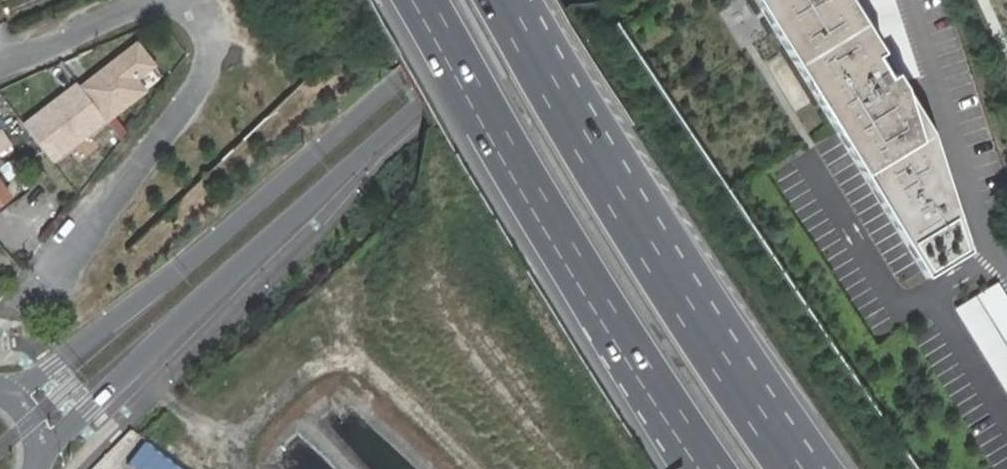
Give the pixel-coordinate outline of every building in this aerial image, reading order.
[(930,284),(970,254),(937,145),(848,0),(758,0),(930,284)] [(140,38),(80,85),(108,120),(110,123),(151,91),(142,80),(161,65),(140,38)] [(77,80),(24,122),(55,162),(108,120),(80,85),(77,80)] [(957,309),(1006,391),(1006,300),(997,285),(957,309)] [(125,465),(130,468),(180,468),(142,442),(125,465)]
